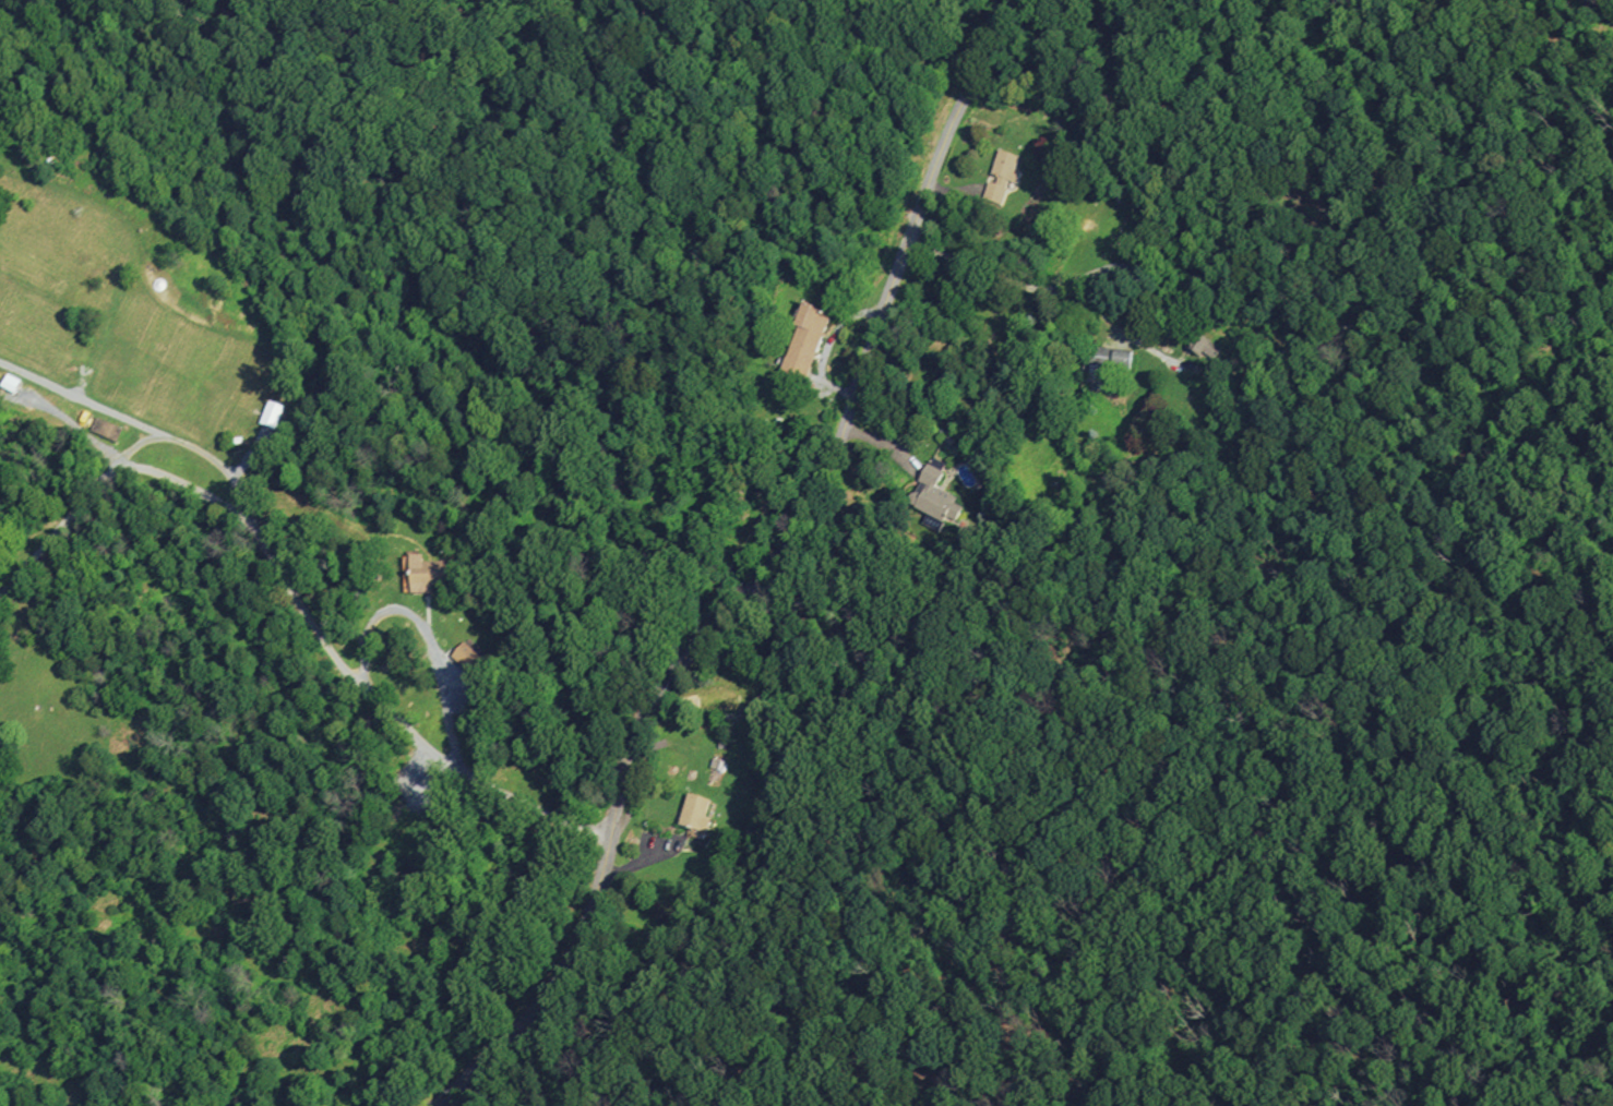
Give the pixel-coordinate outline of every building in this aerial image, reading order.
[(1001,153),(987,203),(1004,208),(1011,185),(1019,188),(1023,175),(1017,172),(1021,159),(1001,153)] [(829,320),(802,380),(778,370),(797,325),(791,323),(801,296),(829,320)] [(1203,330),(1217,340),(1206,357),(1191,347),(1203,330)] [(1088,364),(1130,370),(1133,349),(1090,344),(1088,364)] [(0,387),(9,372),(23,380),(14,396),(0,387)] [(270,397),(285,404),(274,429),(259,422),(270,397)] [(116,425),(96,414),(89,430),(108,440),(116,425)] [(944,520),(947,510),(956,515),(964,498),(935,486),(943,468),(927,460),(908,505),(944,520)] [(449,581),(449,556),(408,556),(408,589),(432,589),(432,581),(449,581)] [(471,658),(456,642),(443,654),(459,670),(471,658)] [(710,817),(704,815),(709,798),(686,791),(677,822),(705,832),(710,817)]
